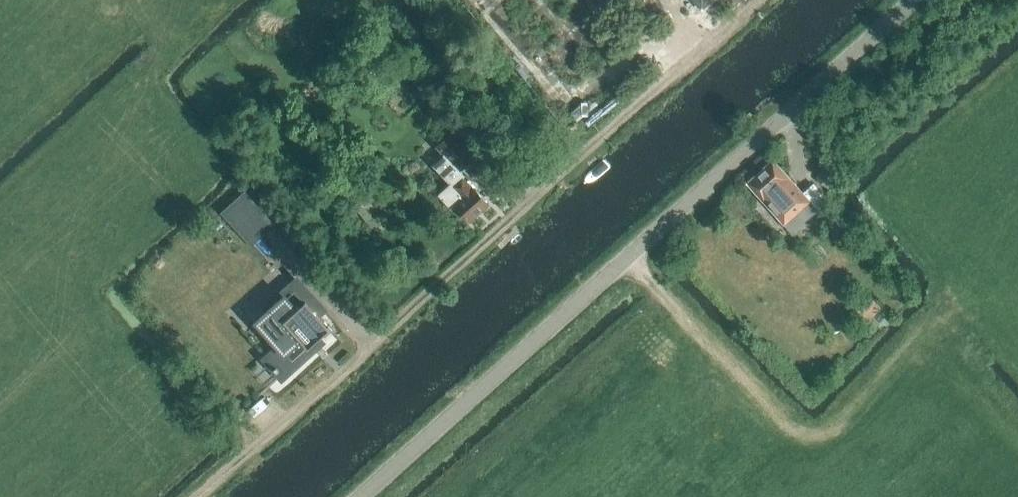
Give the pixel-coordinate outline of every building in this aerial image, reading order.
[(701,11),(716,0),(692,0),(701,11)] [(452,29),(444,19),(431,29),(439,39),(452,29)] [(459,171),(475,157),(453,132),(437,147),(459,171)] [(792,182),(773,160),(747,183),(767,205),(766,205),(792,234),(818,210),(792,182)] [(473,189),(463,177),(453,185),(451,184),(439,194),(452,209),(456,206),(470,222),(489,204),(474,188),(473,189)] [(371,201),(363,189),(352,197),(359,208),(371,201)] [(269,226),(244,199),(227,215),(251,242),(269,226)] [(297,282),(279,298),(283,303),(261,323),(282,346),(268,359),(275,367),(274,368),(278,372),(278,371),(282,376),(320,342),(318,339),(331,328),(317,313),(322,309),(297,282)] [(853,307),(867,322),(882,308),(868,293),(853,307)]
